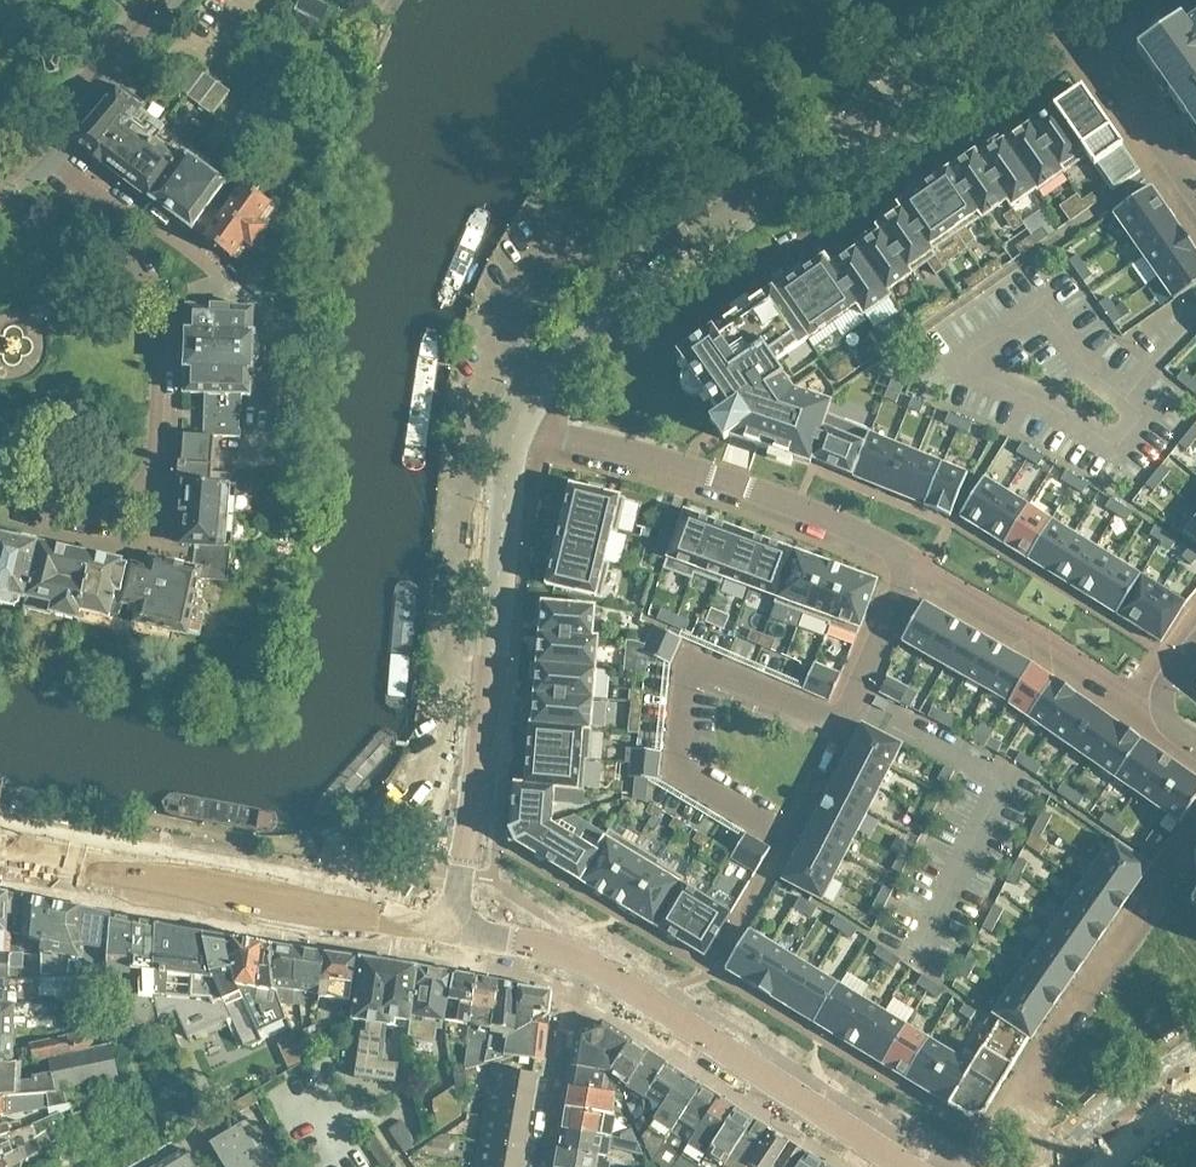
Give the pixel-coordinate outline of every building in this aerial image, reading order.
[(297,10),(321,23),(330,6),(317,0),(302,0),(297,10)] [(1186,23),(1181,16),(1175,20),(1175,21),(1143,44),(1142,43),(1137,47),(1140,52),(1159,79),(1163,77),(1171,88),(1168,91),(1169,92),(1168,93),(1171,96),(1185,116),(1187,120),(1188,119),(1189,121),(1193,119),(1195,124),(1195,16),(1186,23)] [(229,91),(216,81),(199,104),(211,114),(229,91)] [(119,86),(75,141),(89,151),(88,152),(101,162),(102,160),(138,109),(142,104),(119,86)] [(1140,171),(1081,87),(1053,107),(1054,107),(1055,107),(1088,155),(1087,156),(1112,190),(1130,178),(1136,174),(1140,171)] [(1055,107),(1054,107),(1029,124),(1063,173),(1087,156),(1088,155),(1055,107)] [(138,109),(102,160),(124,177),(162,127),(138,109)] [(1063,173),(1029,124),(1005,141),(1004,142),(1037,189),(1036,189),(1037,191),(1063,173)] [(162,127),(124,177),(149,196),(187,146),(162,127)] [(1004,142),(1005,141),(1004,140),(979,157),(978,157),(1007,200),(1006,201),(1010,207),(1036,189),(1037,189),(1004,142)] [(187,146),(149,196),(192,229),(193,228),(211,202),(229,177),(187,146)] [(978,157),(979,157),(975,151),(949,168),(948,169),(982,217),(1006,201),(1007,200),(978,157)] [(948,169),(949,168),(949,167),(923,186),(957,234),(965,229),(982,217),(948,169)] [(488,177),(435,285),(457,296),(510,187),(488,177)] [(249,250),(268,225),(269,224),(261,218),(271,204),(245,184),(223,212),(211,202),(193,228),(205,237),(204,238),(231,258),(241,244),(249,250)] [(1128,234),(1166,208),(1150,185),(1112,212),(1128,234)] [(957,234),(923,186),(897,204),(901,209),(901,208),(932,251),(957,234)] [(1092,192),(1082,200),(1088,208),(1098,201),(1092,192)] [(1071,220),(1088,208),(1082,200),(1065,211),(1071,220)] [(936,256),(932,251),(901,208),(901,209),(876,226),(879,232),(880,231),(911,275),(936,256)] [(1166,208),(1128,234),(1143,256),(1181,229),(1166,208)] [(1042,227),(1032,235),(1038,243),(1048,236),(1042,227)] [(973,240),(965,229),(957,234),(965,246),(973,240)] [(1158,277),(1195,251),(1181,229),(1143,256),(1158,277)] [(880,231),(879,232),(855,249),(886,292),(887,292),(911,275),(880,231)] [(1038,243),(1032,235),(1015,246),(1021,255),(1038,243)] [(886,292),(855,249),(831,265),(830,266),(854,300),(857,305),(856,305),(863,315),(890,296),(887,292),(886,292)] [(1158,277),(1173,300),(1176,298),(1195,284),(1195,251),(1158,277)] [(1077,254),(1068,260),(1076,271),(1085,264),(1077,254)] [(829,317),(853,300),(854,300),(830,266),(831,265),(824,255),(823,256),(798,273),(829,317)] [(944,268),(937,257),(929,263),(937,274),(944,268)] [(988,278),(1004,267),(998,258),(982,270),(988,278)] [(1092,275),(1085,264),(1076,271),(1083,281),(1092,275)] [(971,290),(988,278),(982,270),(965,281),(971,290)] [(774,290),(804,334),(829,317),(798,273),(774,290)] [(772,288),(749,304),(756,314),(743,323),(736,313),(712,329),(678,352),(720,413),(711,420),(724,439),(729,435),(772,450),(775,441),(793,448),(790,456),(810,463),(811,459),(827,412),(827,413),(831,402),(793,389),(775,362),(808,339),(804,334),(774,290),(772,288)] [(937,313),(954,302),(948,293),(932,305),(937,313)] [(1107,296),(1099,303),(1106,313),(1115,307),(1107,296)] [(265,358),(266,346),(262,334),(255,334),(255,332),(252,332),(252,311),(253,311),(253,308),(250,308),(229,307),(226,307),(215,307),(215,306),(211,306),(211,307),(190,306),(186,305),(186,308),(187,309),(186,330),(186,334),(185,355),(185,365),(184,365),(184,369),(185,369),(184,389),(183,393),(187,393),(187,392),(205,393),(241,394),(247,394),(247,395),(250,395),(251,393),(250,393),(250,371),(253,371),(253,369),(260,369),(265,358)] [(937,313),(932,305),(915,316),(921,325),(937,313)] [(1122,318),(1115,307),(1106,313),(1113,324),(1122,318)] [(887,348),(898,340),(892,332),(881,339),(887,348)] [(425,334),(401,452),(424,457),(449,339),(425,334)] [(887,348),(881,339),(871,347),(877,355),(887,348)] [(829,369),(838,382),(855,371),(846,358),(829,369)] [(1186,386),(1193,378),(1183,370),(1176,378),(1186,386)] [(900,392),(904,382),(892,377),(888,387),(900,392)] [(1193,378),(1186,386),(1195,395),(1195,394),(1195,381),(1193,378)] [(896,402),(900,392),(888,387),(884,397),(896,402)] [(238,429),(239,410),(240,410),(241,394),(205,393),(203,435),(213,435),(240,437),(241,429),(238,429)] [(920,412),(924,402),(912,397),(908,407),(920,412)] [(852,476),(870,430),(827,413),(827,412),(811,459),(852,476)] [(956,427),(960,417),(949,412),(944,422),(956,427)] [(968,432),(972,422),(960,417),(956,427),(968,432)] [(1195,423),(1187,433),(1195,440),(1195,438),(1195,424),(1195,423)] [(852,476),(876,486),(894,443),(870,433),(871,430),(870,430),(852,476)] [(1187,450),(1195,440),(1187,433),(1178,443),(1187,450)] [(212,465),(213,435),(203,435),(183,434),(182,463),(179,463),(179,468),(177,468),(177,471),(177,481),(182,481),(211,482),(212,465)] [(1027,458),(1033,449),(1022,442),(1016,451),(1027,458)] [(224,463),(242,458),(238,443),(220,448),(224,463)] [(876,486),(900,495),(918,453),(894,443),(876,486)] [(1038,465),(1044,456),(1033,449),(1027,458),(1038,465)] [(900,495),(924,505),(925,505),(942,462),(918,453),(900,495)] [(942,462),(925,505),(924,505),(924,506),(950,516),(967,473),(942,462)] [(1170,470),(1162,464),(1154,474),(1162,480),(1170,470)] [(1071,486),(1077,477),(1066,470),(1060,479),(1071,486)] [(1154,490),(1162,480),(1154,474),(1145,484),(1154,490)] [(1006,491),(983,477),(959,516),(982,530),(1006,491)] [(1082,493),(1088,484),(1077,477),(1071,486),(1082,493)] [(236,484),(211,482),(182,481),(180,513),(234,517),(236,484)] [(617,532),(625,497),(601,491),(602,487),(589,484),(588,488),(570,484),(562,518),(612,530),(611,531),(617,532)] [(982,530),(1004,544),(1029,505),(1006,491),(982,530)] [(1116,513),(1121,504),(1110,498),(1105,507),(1116,513)] [(1127,520),(1132,511),(1127,508),(1121,504),(1116,513),(1127,520)] [(1004,544),(1026,558),(1051,519),(1029,505),(1004,544)] [(693,573),(712,520),(683,509),(674,535),(670,545),(666,557),(666,559),(663,568),(692,579),(694,573),(693,573)] [(231,546),(234,517),(180,513),(178,532),(182,533),(181,543),(195,545),(231,546)] [(1183,533),(1195,543),(1195,517),(1183,533)] [(604,561),(611,531),(612,530),(562,518),(554,550),(604,562),(604,561)] [(1026,558),(1049,572),(1073,533),(1051,519),(1026,558)] [(722,578),(740,530),(712,520),(693,573),(694,573),(721,583),(723,578),(722,578)] [(1160,541),(1166,532),(1156,525),(1150,534),(1160,541)] [(750,588),(767,540),(740,530),(722,578),(723,578),(750,588)] [(670,545),(674,535),(662,531),(658,541),(670,545)] [(1171,548),(1177,539),(1166,532),(1160,541),(1171,548)] [(1073,533),(1049,572),(1071,586),(1095,546),(1073,533)] [(0,534),(0,593),(25,599),(38,542),(21,539),(0,534)] [(777,597),(794,550),(767,540),(750,588),(776,597),(777,597)] [(666,557),(670,545),(658,541),(653,555),(666,559),(666,557)] [(77,619),(92,554),(40,542),(25,606),(31,607),(51,613),(77,619)] [(192,611),(196,594),(202,595),(206,578),(228,580),(231,546),(195,545),(193,567),(150,557),(148,567),(132,563),(123,603),(137,606),(134,622),(187,635),(187,632),(198,635),(203,614),(192,611)] [(399,546),(389,666),(414,668),(423,548),(399,546)] [(1071,586),(1093,599),(1118,560),(1095,546),(1071,586)] [(610,562),(604,561),(604,562),(554,550),(546,584),(596,596),(601,597),(610,562)] [(802,613),(822,560),(794,550),(777,597),(776,597),(774,602),(802,613)] [(116,614),(127,565),(121,564),(122,561),(92,554),(77,619),(77,621),(106,628),(110,612),(116,614)] [(830,623),(849,570),(822,560),(802,613),(828,622),(830,623)] [(1093,599),(1115,613),(1140,574),(1118,560),(1093,599)] [(877,580),(849,570),(830,623),(828,622),(827,625),(857,636),(877,580)] [(1115,613),(1138,627),(1162,588),(1140,574),(1115,613)] [(1138,627),(1161,642),(1185,602),(1162,588),(1138,627)] [(542,601),(539,632),(592,637),(592,636),(595,605),(542,601)] [(923,653),(946,614),(923,601),(900,641),(923,653)] [(723,629),(729,616),(712,608),(706,622),(723,629)] [(673,625),(677,616),(662,609),(657,618),(673,625)] [(945,666),(967,626),(946,614),(923,653),(945,666)] [(685,630),(689,621),(677,616),(673,625),(685,630)] [(681,637),(654,625),(648,639),(676,651),(681,637)] [(966,678),(988,638),(967,626),(945,666),(966,678)] [(747,639),(759,644),(763,635),(763,634),(752,629),(747,639)] [(598,636),(592,636),(592,637),(539,632),(537,663),(596,668),(598,636)] [(771,649),(775,640),(763,634),(763,635),(759,644),(771,649)] [(988,690),(1010,651),(988,638),(966,678),(988,690)] [(642,652),(670,664),(676,651),(648,639),(642,652)] [(1009,702),(1031,663),(1010,651),(988,690),(1008,702),(1009,702)] [(645,672),(646,659),(636,658),(634,671),(645,672)] [(814,661),(802,689),(816,695),(827,667),(814,661)] [(593,698),(596,668),(537,663),(536,666),(532,666),(531,679),(535,679),(534,693),(593,698)] [(1028,717),(1055,679),(1031,663),(1009,702),(1008,702),(1008,703),(1028,717)] [(829,700),(841,673),(840,672),(827,667),(816,695),(829,700)] [(879,691),(900,702),(905,693),(908,688),(886,677),(879,691)] [(1050,732),(1076,694),(1055,679),(1028,717),(1050,732)] [(643,690),(633,689),(631,701),(642,703),(643,690)] [(901,702),(910,707),(916,696),(907,691),(901,702)] [(591,727),(593,698),(534,693),(532,722),(531,724),(590,729),(591,727)] [(1071,747),(1098,708),(1076,694),(1050,732),(1071,747)] [(630,714),(640,715),(642,703),(631,701),(630,714)] [(928,716),(941,723),(946,714),(932,707),(928,716)] [(1093,762),(1119,723),(1098,708),(1071,747),(1093,762)] [(322,817),(405,729),(387,712),(305,801),(322,817)] [(959,721),(946,714),(941,723),(955,730),(959,721)] [(592,727),(591,727),(590,729),(531,724),(532,722),(530,722),(527,754),(586,759),(586,760),(589,760),(592,727)] [(863,723),(850,746),(890,767),(902,744),(863,723)] [(1114,776),(1141,738),(1119,723),(1093,762),(1114,776)] [(984,745),(989,736),(976,730),(971,738),(984,745)] [(1002,743),(989,736),(984,745),(997,752),(1002,743)] [(1136,791),(1162,753),(1141,738),(1114,776),(1136,791)] [(879,789),(890,767),(850,746),(839,768),(879,789)] [(661,751),(626,747),(625,761),(659,765),(661,751)] [(1025,767),(1031,759),(1021,751),(1015,760),(1025,767)] [(1157,806),(1184,768),(1162,753),(1136,791),(1157,806)] [(583,791),(586,760),(586,759),(527,754),(525,783),(525,784),(554,787),(554,788),(583,791)] [(1042,766),(1031,759),(1025,767),(1036,775),(1042,766)] [(658,780),(659,765),(625,761),(623,776),(658,780)] [(938,780),(947,784),(954,771),(945,766),(938,780)] [(868,811),(879,789),(839,768),(828,790),(868,811)] [(1184,768),(1157,806),(1179,822),(1195,798),(1195,777),(1184,768)] [(647,789),(648,779),(635,778),(634,787),(647,789)] [(146,804),(265,825),(269,801),(150,780),(146,804)] [(551,823),(554,788),(554,787),(525,784),(525,783),(514,782),(510,829),(509,829),(515,842),(516,842),(533,852),(551,823)] [(1067,798),(1073,790),(1063,783),(1057,791),(1067,798)] [(646,799),(647,789),(634,787),(633,798),(646,799)] [(856,833),(868,811),(828,790),(816,812),(856,833)] [(1083,797),(1073,790),(1067,798),(1078,806),(1083,797)] [(929,798),(922,811),(931,816),(938,802),(929,798)] [(646,812),(652,816),(657,819),(662,810),(651,803),(646,812)] [(1046,826),(1052,815),(1042,810),(1036,822),(1046,826)] [(924,829),(931,816),(922,811),(915,825),(924,829)] [(845,855),(856,833),(816,812),(805,834),(845,855)] [(1110,828),(1116,820),(1105,813),(1100,821),(1110,828)] [(686,824),(674,817),(669,826),(681,833),(686,824)] [(1126,827),(1116,820),(1110,828),(1120,835),(1126,827)] [(1036,822),(1031,833),(1040,838),(1046,826),(1036,822)] [(597,850),(596,850),(551,823),(533,852),(554,865),(579,880),(597,850)] [(604,895),(635,844),(609,828),(596,850),(597,850),(579,880),(604,895)] [(1154,831),(1141,850),(1154,859),(1167,840),(1154,831)] [(698,832),(693,840),(704,847),(710,839),(698,832)] [(742,865),(758,839),(746,832),(730,857),(742,865)] [(834,877),(845,855),(805,834),(794,856),(834,877)] [(755,873),(770,847),(758,839),(742,865),(755,873)] [(1112,839),(1096,861),(1135,887),(1150,865),(1112,839)] [(906,841),(899,855),(908,860),(915,846),(906,841)] [(658,862),(659,862),(660,860),(635,844),(604,895),(629,910),(658,862)] [(901,873),(908,860),(899,855),(892,868),(901,873)] [(822,900),(834,877),(794,856),(781,879),(822,900)] [(1018,857),(1012,868),(1022,873),(1028,862),(1018,857)] [(1135,887),(1096,861),(1082,883),(1120,909),(1135,887)] [(680,882),(681,882),(684,877),(659,862),(658,862),(629,910),(654,925),(680,882)] [(1016,884),(1022,873),(1012,868),(1006,880),(1016,884)] [(678,940),(705,897),(681,882),(680,882),(654,925),(654,926),(678,940)] [(1120,909),(1082,883),(1067,904),(1105,930),(1120,909)] [(884,885),(877,899),(885,903),(892,890),(884,885)] [(10,932),(11,920),(17,920),(19,896),(0,893),(0,932),(10,932)] [(803,912),(809,901),(800,896),(794,907),(803,912)] [(704,956),(730,913),(705,897),(678,940),(704,956)] [(40,942),(49,903),(24,898),(22,934),(40,942)] [(878,917),(885,903),(877,899),(870,912),(878,917)] [(818,906),(809,901),(803,912),(811,917),(818,906)] [(76,959),(79,909),(49,903),(40,942),(40,952),(40,969),(40,978),(72,976),(76,959)] [(994,904),(988,915),(997,920),(1003,909),(994,904)] [(1105,930),(1067,904),(1052,926),(1090,952),(1105,930)] [(106,966),(110,915),(79,909),(76,959),(72,976),(93,975),(105,973),(106,966)] [(129,968),(133,920),(110,915),(106,966),(105,973),(105,983),(119,985),(118,971),(129,973),(129,968)] [(841,931),(847,922),(836,915),(830,923),(841,931)] [(992,931),(997,920),(988,915),(982,927),(992,931)] [(159,1018),(152,995),(152,971),(155,924),(133,920),(129,968),(129,973),(118,971),(119,985),(120,1025),(162,1027),(159,1018)] [(857,929),(847,922),(841,931),(851,938),(857,929)] [(203,952),(201,934),(177,930),(178,929),(155,924),(152,971),(152,995),(159,1018),(175,1010),(188,1038),(231,1019),(228,1011),(223,1013),(214,990),(208,989),(203,952)] [(1090,952),(1052,926),(1037,947),(1076,974),(1090,952)] [(748,983),(772,943),(749,929),(725,969),(748,983)] [(15,945),(15,932),(0,932),(0,951),(10,950),(24,951),(24,945),(15,945)] [(236,986),(224,937),(201,934),(203,952),(208,989),(214,990),(223,1013),(228,1011),(231,1019),(243,1045),(248,1042),(250,1046),(261,1040),(237,987),(236,986)] [(275,990),(271,945),(224,937),(236,986),(237,987),(261,1040),(289,1027),(280,1002),(275,990)] [(770,997),(794,957),(772,943),(748,983),(770,997)] [(293,990),(295,949),(271,945),(275,990),(280,1002),(288,1004),(290,994),(293,995),(293,990)] [(884,960),(890,952),(879,945),(874,953),(884,960)] [(1076,974),(1037,947),(1022,969),(1061,995),(1076,974)] [(318,993),(325,954),(295,949),(293,990),(318,994),(318,993)] [(23,967),(24,951),(10,950),(0,951),(0,979),(8,979),(17,979),(40,978),(40,969),(23,967)] [(970,951),(964,962),(973,967),(979,955),(970,951)] [(900,959),(890,952),(884,960),(895,967),(900,959)] [(348,1000),(356,958),(325,954),(318,993),(321,993),(321,996),(348,1000)] [(793,1010),(817,970),(794,957),(770,997),(793,1010)] [(410,1013),(416,967),(360,958),(357,979),(358,980),(357,981),(351,1020),(370,1023),(368,1032),(362,1031),(355,1075),(396,1082),(399,1063),(383,1060),(388,1024),(403,1027),(402,1032),(407,1033),(409,1019),(410,1013)] [(967,978),(973,967),(964,962),(958,973),(967,978)] [(444,1020),(453,973),(439,971),(430,970),(430,969),(419,967),(419,968),(416,967),(410,1013),(414,1013),(412,1026),(430,1029),(432,1018),(444,1020)] [(1061,995),(1022,969),(1008,990),(1046,1017),(1061,995)] [(815,1024),(839,984),(817,970),(793,1010),(815,1024)] [(104,983),(105,983),(105,973),(93,975),(72,976),(40,978),(17,979),(8,979),(0,979),(0,1003),(17,1004),(29,1003),(34,1003),(45,1003),(45,995),(104,993),(104,983)] [(465,1047),(477,977),(453,973),(444,1020),(448,1021),(445,1044),(464,1047),(465,1047)] [(917,983),(927,990),(933,982),(922,974),(917,983)] [(484,1061),(497,982),(478,979),(478,977),(477,977),(465,1047),(464,1047),(462,1061),(451,1064),(452,1073),(456,1090),(464,1088),(463,1072),(484,1065),(484,1061)] [(517,1031),(517,985),(497,982),(484,1061),(504,1055),(507,1037),(515,1033),(517,1031)] [(943,989),(933,982),(927,990),(938,997),(943,989)] [(837,1037),(861,997),(839,984),(815,1024),(837,1037)] [(549,1012),(552,991),(517,985),(517,1031),(549,1012)] [(1046,1017),(1008,990),(992,1013),(1000,1019),(1029,1039),(1030,1040),(1046,1017)] [(860,1051),(884,1011),(861,997),(837,1037),(860,1051)] [(49,1003),(45,1003),(34,1003),(29,1003),(17,1004),(0,1003),(0,1030),(12,1030),(26,1031),(26,1017),(49,1018),(49,1003)] [(970,1019),(976,1011),(964,1003),(959,1012),(970,1019)] [(882,1064),(906,1025),(884,1011),(860,1051),(882,1064)] [(544,1059),(549,1012),(517,1031),(515,1033),(511,1055),(544,1059)] [(999,1019),(991,1013),(984,1023),(992,1029),(999,1019)] [(984,1113),(1029,1039),(1000,1019),(972,1065),(973,1065),(949,1105),(968,1117),(984,1113)] [(611,1070),(630,1040),(631,1040),(603,1021),(600,1023),(599,1024),(582,1032),(581,1031),(578,1033),(573,1059),(572,1066),(611,1070)] [(904,1078),(928,1038),(906,1025),(882,1064),(904,1078)] [(12,1030),(0,1030),(0,1064),(12,1065),(12,1030)] [(90,1047),(85,1030),(28,1044),(32,1061),(47,1058),(90,1047)] [(927,1092),(951,1052),(928,1038),(904,1078),(927,1092)] [(642,1048),(630,1040),(611,1070),(611,1074),(616,1085),(623,1089),(623,1088),(624,1089),(648,1051),(643,1047),(642,1048)] [(118,1079),(109,1043),(90,1047),(47,1058),(51,1073),(33,1077),(36,1081),(20,1081),(20,1070),(0,1069),(0,1094),(47,1096),(52,1094),(118,1079)] [(642,1100),(644,1096),(666,1063),(653,1055),(654,1054),(648,1051),(624,1089),(642,1100)] [(949,1105),(973,1065),(972,1065),(951,1052),(927,1092),(949,1105)] [(653,1121),(683,1073),(678,1070),(678,1071),(666,1063),(644,1096),(642,1100),(643,1101),(644,1113),(636,1125),(642,1137),(652,1121),(653,1121)] [(531,1099),(535,1074),(491,1066),(487,1091),(531,1099)] [(607,1093),(611,1074),(611,1070),(572,1066),(570,1080),(568,1079),(567,1087),(607,1093)] [(679,1118),(700,1086),(688,1078),(689,1077),(683,1073),(653,1121),(652,1121),(642,1137),(652,1160),(664,1142),(679,1118)] [(718,1096),(717,1097),(700,1086),(679,1118),(664,1142),(652,1160),(662,1166),(672,1166),(681,1153),(686,1144),(718,1096)] [(613,1094),(607,1093),(567,1087),(566,1093),(567,1093),(565,1107),(609,1114),(613,1094)] [(527,1123),(531,1099),(487,1091),(483,1116),(527,1123)] [(206,1133),(257,1102),(251,1092),(198,1124),(198,1125),(202,1132),(206,1133)] [(70,1103),(67,1094),(52,1094),(47,1096),(0,1094),(0,1115),(3,1114),(48,1108),(70,1103)] [(672,1166),(697,1166),(703,1158),(706,1153),(711,1145),(735,1108),(724,1101),(724,1100),(718,1096),(686,1144),(681,1153),(672,1166)] [(610,1135),(614,1115),(609,1115),(609,1114),(565,1107),(563,1121),(561,1121),(560,1127),(610,1135)] [(24,1144),(34,1138),(51,1127),(72,1114),(71,1108),(49,1117),(22,1129),(0,1134),(0,1159),(24,1144)] [(723,1164),(752,1119),(735,1108),(711,1145),(706,1153),(723,1164)] [(523,1148),(527,1123),(483,1116),(479,1140),(523,1148)] [(247,1119),(209,1142),(224,1166),(242,1166),(267,1152),(247,1119)] [(749,1163),(750,1163),(771,1131),(770,1130),(769,1130),(752,1119),(723,1164),(721,1166),(747,1166),(749,1163)] [(418,1144),(402,1120),(388,1128),(404,1153),(418,1144)] [(20,1121),(0,1126),(0,1134),(22,1129),(20,1121)] [(642,1152),(638,1140),(621,1137),(610,1135),(560,1127),(559,1134),(561,1134),(558,1148),(606,1156),(608,1146),(642,1152)] [(633,1128),(621,1132),(621,1137),(638,1140),(633,1128)] [(788,1142),(771,1131),(750,1163),(749,1163),(747,1166),(772,1166),(788,1142)] [(426,1146),(449,1150),(452,1135),(442,1134),(426,1144),(426,1146)] [(21,1161),(27,1158),(27,1157),(41,1149),(34,1138),(24,1144),(0,1159),(0,1166),(22,1166),(21,1161)] [(523,1148),(479,1140),(475,1165),(489,1166),(520,1166),(523,1148)] [(806,1153),(793,1145),(794,1145),(789,1141),(788,1142),(772,1166),(796,1166),(806,1153)] [(185,1148),(154,1166),(196,1166),(185,1148)] [(610,1163),(629,1166),(630,1160),(606,1156),(558,1148),(556,1162),(555,1162),(554,1166),(609,1166),(610,1163)] [(267,1152),(242,1166),(276,1166),(267,1152)] [(824,1165),(806,1153),(796,1166),(823,1166),(824,1165)] [(703,1158),(697,1166),(717,1166),(703,1158)]
